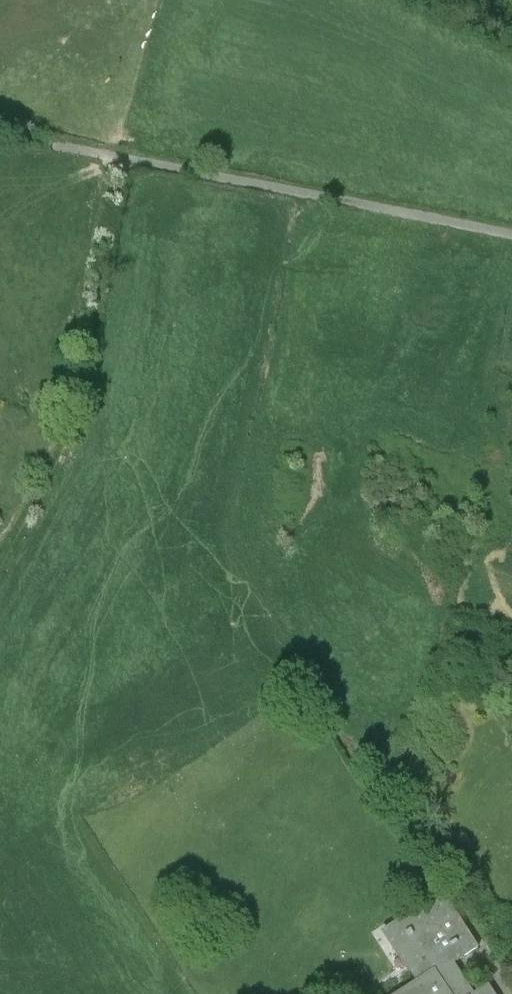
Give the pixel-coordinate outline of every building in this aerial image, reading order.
[(482,978),(463,991),(444,961),(472,942),(451,910),(449,911),(437,892),(413,908),(419,917),(405,927),(398,917),(382,928),(415,979),(393,993),(492,993),(482,978)]
